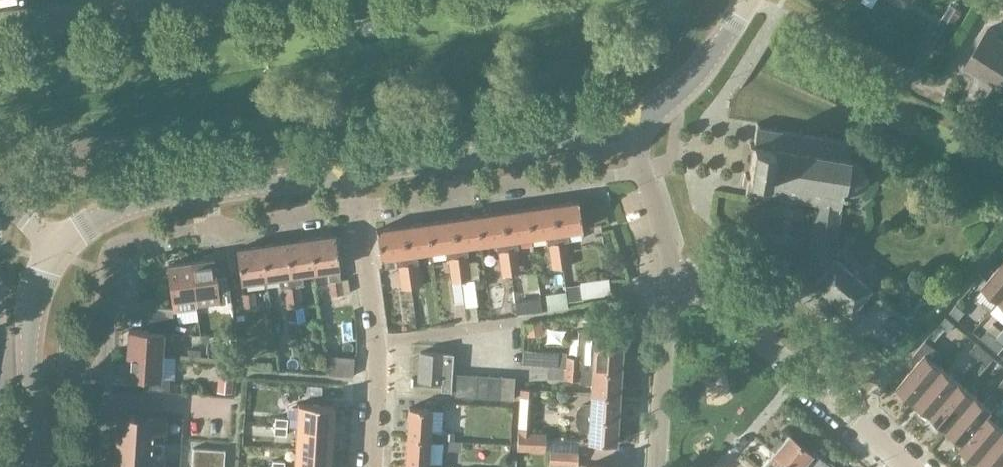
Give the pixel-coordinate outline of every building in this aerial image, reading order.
[(927,41),(928,41),(938,47),(961,10),(950,3),(927,41)] [(995,36),(998,33),(989,27),(965,66),(1002,89),(1002,41),(995,36)] [(855,160),(852,160),(849,159),(850,154),(848,154),(851,141),(756,126),(746,191),(813,202),(813,206),(815,207),(806,263),(821,275),(814,283),(850,312),(870,287),(832,256),(832,255),(842,193),(844,194),(845,189),(849,189),(852,189),(853,189),(855,189),(857,188),(859,187),(860,185),(862,183),(863,182),(864,180),(865,178),(865,176),(865,175),(865,173),(865,171),(864,169),(864,168),(862,166),(861,164),(860,163),(858,162),(856,161),(855,160)] [(577,202),(552,205),(557,243),(549,244),(550,256),(567,254),(565,241),(570,241),(568,232),(581,230),(577,202)] [(552,205),(526,209),(530,237),(547,234),(549,244),(557,243),(552,205)] [(526,209),(501,212),(505,240),(506,249),(500,250),(498,251),(500,263),(517,261),(515,248),(518,248),(517,238),(530,237),(526,209)] [(501,212),(476,215),(480,243),(494,242),(495,251),(498,251),(500,250),(506,249),(505,240),(501,212)] [(456,257),(448,258),(450,270),(466,268),(465,255),(469,254),(468,245),(480,243),(476,215),(451,219),(456,257)] [(451,219),(426,222),(430,250),(443,248),(445,258),(448,258),(456,257),(451,219)] [(426,222),(401,225),(405,254),(406,254),(407,264),(415,262),(417,262),(416,252),(430,250),(426,222)] [(406,254),(405,254),(401,225),(376,229),(380,257),(393,255),(394,265),(398,265),(407,264),(406,254)] [(340,280),(339,268),(334,235),(309,239),(314,271),(327,269),(329,281),(331,295),(342,293),(340,280)] [(302,273),(314,271),(309,239),(285,242),(291,287),(303,285),(302,273)] [(279,288),(291,287),(285,242),(260,245),(265,278),(278,276),(279,288)] [(241,281),(265,278),(260,245),(236,249),(241,281)] [(567,254),(550,256),(552,268),(569,266),(567,254)] [(231,301),(228,277),(216,279),(213,258),(190,261),(196,305),(231,301)] [(1002,294),(1002,260),(982,285),(999,300),(1002,294)] [(195,306),(196,305),(190,261),(167,264),(172,307),(150,305),(149,317),(173,319),(174,311),(184,310),(184,308),(195,307),(195,306)] [(502,275),(511,274),(518,273),(517,261),(500,263),(502,275)] [(415,262),(407,264),(398,265),(399,277),(416,275),(415,262)] [(461,281),(468,280),(466,268),(450,270),(452,283),(461,281)] [(401,290),(418,287),(416,275),(399,277),(401,290)] [(580,297),(610,293),(608,278),(578,281),(580,297)] [(474,280),(468,280),(461,281),(464,301),(465,306),(477,304),(474,280)] [(461,281),(452,283),(450,283),(453,302),(464,301),(461,281)] [(298,286),(284,288),(285,297),(299,296),(298,286)] [(566,307),(564,289),(543,290),(544,309),(566,307)] [(244,307),(255,306),(253,292),(242,293),(244,307)] [(299,296),(285,297),(287,308),(301,306),(299,296)] [(922,297),(906,317),(916,325),(932,305),(922,297)] [(454,322),(465,320),(463,304),(451,306),(454,322)] [(964,312),(956,304),(949,312),(958,319),(964,312)] [(945,316),(939,324),(948,331),(954,324),(945,316)] [(172,333),(173,319),(149,317),(148,331),(128,330),(126,353),(161,356),(163,333),(172,333)] [(989,345),(995,337),(987,330),(980,338),(989,345)] [(620,370),(622,346),(601,345),(602,333),(578,331),(576,357),(565,356),(565,366),(563,366),(563,367),(620,370)] [(989,345),(998,353),(1002,346),(1002,344),(995,337),(989,345)] [(942,367),(933,360),(940,351),(926,339),(914,353),(920,359),(897,386),(906,393),(902,398),(910,405),(942,367)] [(978,358),(985,350),(976,342),(970,350),(978,358)] [(565,366),(565,356),(566,351),(542,349),(541,364),(547,365),(563,366),(565,366)] [(985,350),(978,358),(987,365),(994,357),(985,350)] [(327,374),(351,374),(351,352),(327,352),(327,374)] [(450,390),(451,373),(452,354),(420,352),(418,380),(441,381),(441,389),(450,390)] [(160,379),(161,356),(126,353),(125,377),(145,378),(145,390),(169,392),(169,379),(160,379)] [(563,366),(547,365),(546,377),(562,377),(563,367),(563,366)] [(231,392),(233,367),(218,366),(216,391),(231,392)] [(619,394),(620,370),(563,367),(562,377),(579,378),(579,382),(591,383),(591,393),(619,394)] [(931,414),(958,381),(942,367),(910,405),(919,412),(922,407),(931,414)] [(463,397),(464,373),(451,373),(450,390),(450,396),(463,397)] [(475,397),(477,374),(464,373),(463,397),(475,397)] [(488,398),(489,375),(477,374),(475,397),(488,398)] [(500,399),(501,376),(489,375),(488,398),(500,399)] [(501,376),(500,399),(513,400),(514,376),(501,376)] [(943,433),(975,395),(958,381),(931,414),(939,421),(935,425),(943,433)] [(517,385),(516,429),(527,429),(528,385),(517,385)] [(617,419),(619,394),(591,393),(589,417),(617,419)] [(988,414),(992,409),(991,409),(998,401),(990,395),(984,403),(975,395),(943,433),(952,439),(955,435),(963,442),(964,442),(988,414)] [(332,428),(333,405),(297,403),(296,426),(332,428)] [(442,444),(442,435),(429,431),(431,409),(408,407),(407,437),(429,439),(428,443),(429,443),(442,444)] [(166,417),(116,414),(113,463),(163,466),(166,417)] [(1002,429),(1002,427),(988,414),(964,442),(963,442),(960,446),(968,453),(964,458),(973,465),(1002,429)] [(286,426),(287,418),(275,417),(274,425),(286,426)] [(615,443),(617,419),(589,417),(588,442),(615,443)] [(285,434),(286,426),(274,425),(273,434),(285,434)] [(330,450),(332,428),(296,426),(295,448),(330,450)] [(1002,463),(1002,429),(973,465),(975,466),(1000,466),(1002,463)] [(545,432),(517,430),(516,449),(544,451),(545,432)] [(826,463),(811,450),(810,452),(788,433),(773,452),(791,466),(799,466),(804,461),(810,466),(831,466),(826,463)] [(429,443),(428,443),(429,439),(407,437),(405,466),(410,466),(440,466),(441,464),(427,461),(429,443)] [(191,466),(223,466),(224,449),(192,447),(191,466)] [(330,450),(295,448),(294,466),(329,466),(330,450)] [(577,453),(550,451),(549,464),(577,466),(577,453)] [(773,452),(760,466),(791,466),(773,452)]
